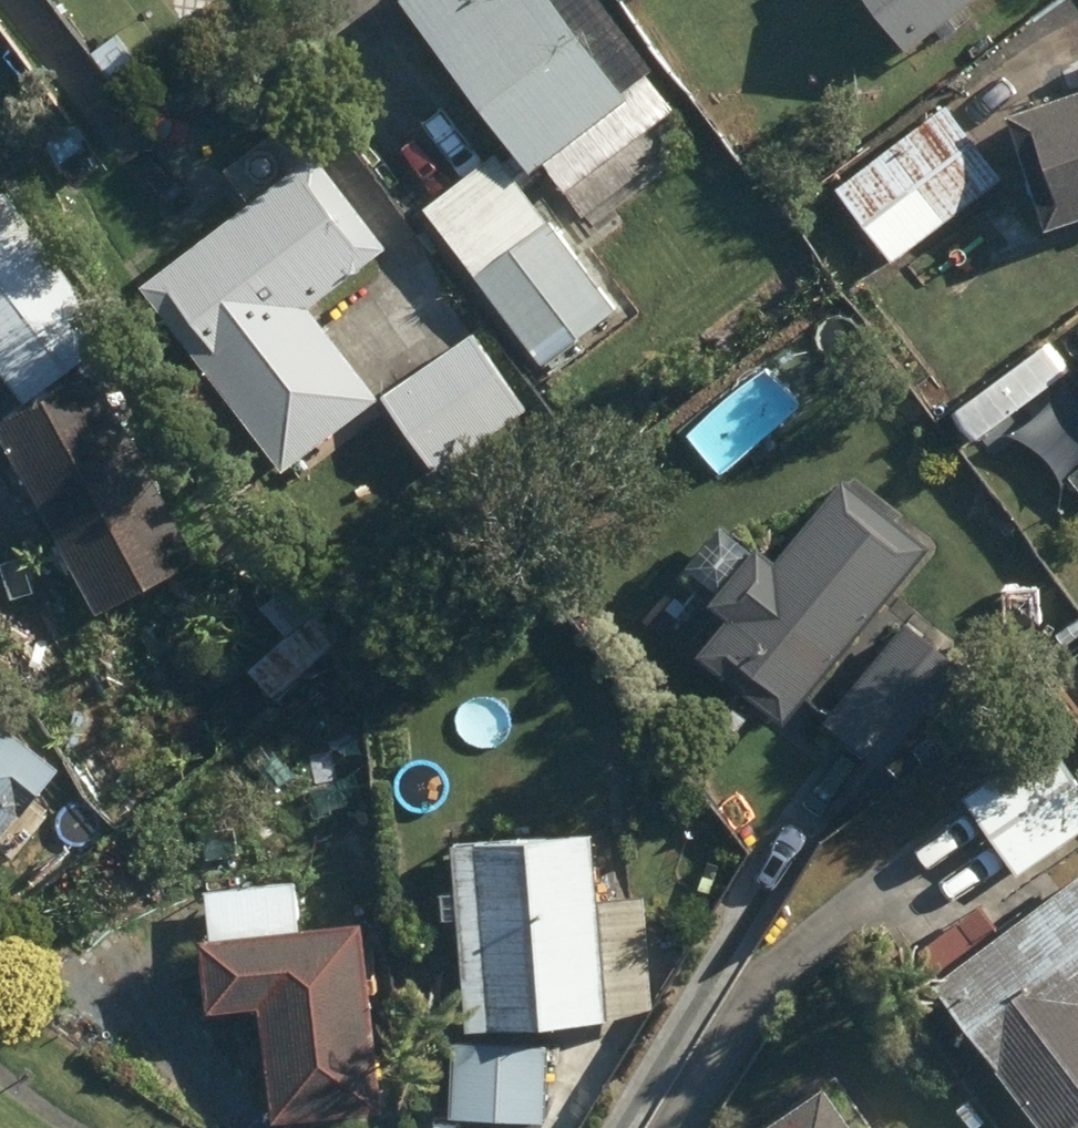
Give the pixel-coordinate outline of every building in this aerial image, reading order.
[(540,368),(613,311),(523,192),(550,171),(564,191),(672,111),(644,74),(649,71),(596,0),(401,0),(515,151),(500,160),(495,155),(421,210),(540,368)] [(902,46),(966,0),(869,0),(902,46)] [(1044,227),(1077,216),(1077,93),(1008,115),(1044,227)] [(837,189),(893,264),(1002,180),(945,105),(837,189)] [(140,285),(281,473),(377,401),(308,308),(385,250),(313,154),(140,285)] [(24,402),(111,334),(0,190),(0,370),(24,402)] [(383,398),(437,472),(526,410),(472,334),(383,398)] [(96,614),(196,560),(93,372),(0,422),(0,437),(96,614)] [(1077,493),(1077,469),(1066,478),(1077,493)] [(696,652),(783,724),(929,548),(842,478),(773,560),(754,545),(709,602),(690,586),(654,630),(691,660),(696,652)] [(246,671),(270,697),(339,640),(289,580),(258,605),(286,637),(246,671)] [(824,721),(882,768),(935,704),(876,655),(824,721)] [(0,725),(0,838),(55,769),(0,725)] [(1016,877),(1077,835),(1077,788),(1047,743),(963,803),(1016,877)] [(457,920),(464,1030),(603,1021),(598,936),(611,934),(609,910),(595,911),(591,834),(452,843),(455,894),(438,895),(439,920),(457,920)] [(931,984),(1040,1127),(1072,1127),(1077,1124),(1077,874),(931,984)] [(255,1007),(270,1127),(381,1113),(358,924),(300,931),(293,881),(203,893),(209,939),(194,941),(204,1013),(255,1007)] [(447,1120),(544,1123),(547,1048),(450,1045),(447,1120)] [(819,1085),(758,1127),(849,1127),(819,1085)]
